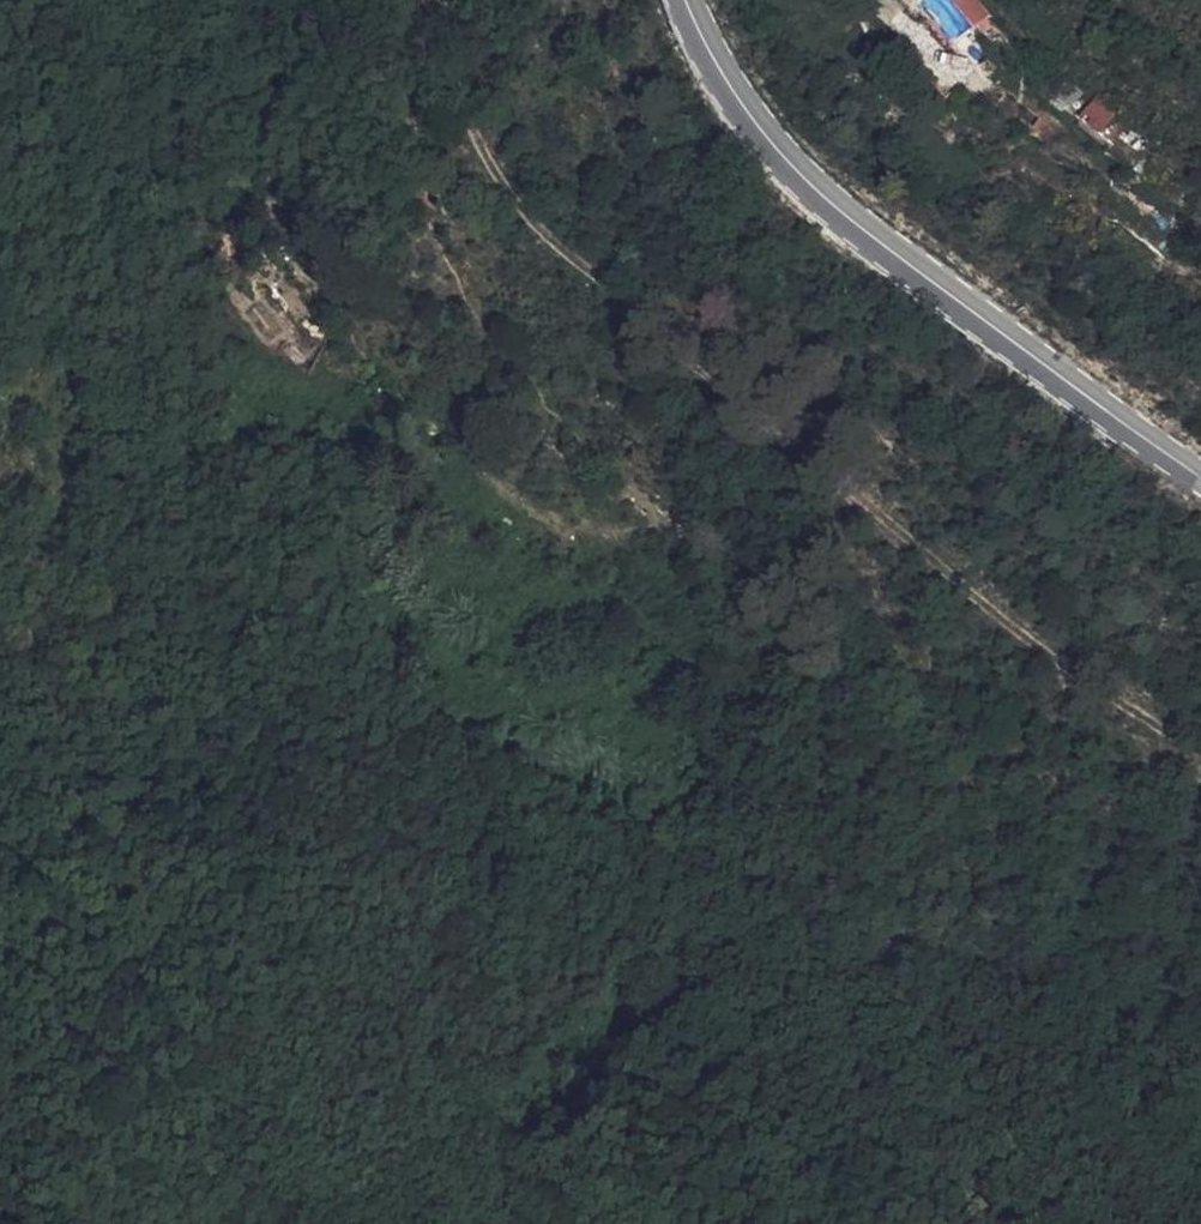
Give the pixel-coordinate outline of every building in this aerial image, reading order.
[(888,1),(901,21),(909,15),(939,58),(959,43),(929,0),(889,0),(888,1)] [(1093,97),(1079,117),(1102,132),(1115,112),(1093,97)]
